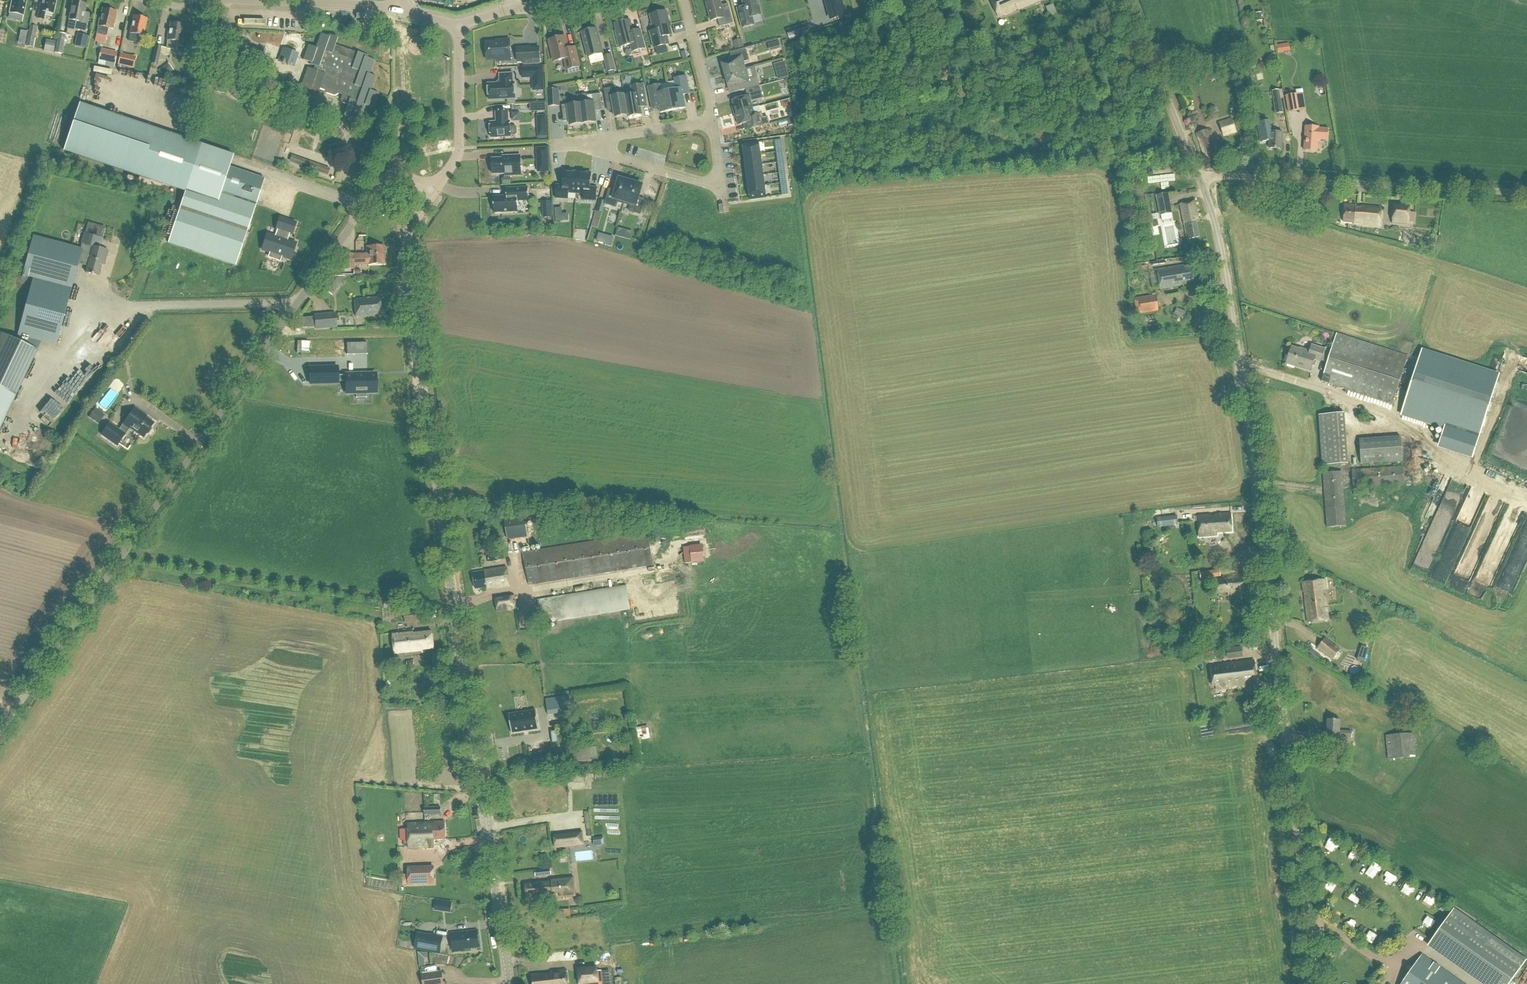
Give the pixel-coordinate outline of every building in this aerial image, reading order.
[(7,20),(21,23),(26,0),(12,0),(7,20)] [(37,19),(44,20),(45,13),(52,14),(56,0),(43,0),(42,4),(41,3),(37,19)] [(720,0),(717,0),(706,3),(711,21),(718,20),(720,27),(733,24),(728,4),(721,6),(720,0)] [(755,25),(752,17),(762,15),(758,0),(742,0),(744,8),(737,10),(742,29),(755,25)] [(1038,0),(990,0),(997,17),(1038,0)] [(85,32),(89,14),(84,13),(86,5),(73,2),(67,29),(74,31),(75,29),(85,32)] [(110,11),(103,10),(101,19),(99,19),(96,34),(106,37),(108,29),(112,30),(116,13),(115,13),(115,11),(110,10),(110,11)] [(654,49),(669,45),(667,36),(672,35),(666,11),(650,15),(654,31),(650,32),(654,49)] [(144,37),(147,20),(134,17),(129,42),(138,44),(139,36),(144,37)] [(633,32),(630,20),(615,24),(617,32),(615,32),(619,48),(630,45),(632,52),(645,49),(641,30),(633,32)] [(180,25),(180,23),(177,23),(177,25),(170,24),(169,33),(168,33),(167,40),(168,41),(166,49),(155,47),(152,64),(157,65),(159,54),(170,56),(171,49),(176,50),(177,42),(181,42),(183,25),(180,25)] [(787,30),(790,39),(809,33),(806,23),(787,30)] [(32,47),(36,27),(30,25),(26,46),(32,47)] [(9,40),(10,27),(0,26),(0,40),(9,40)] [(285,29),(249,28),(249,40),(284,40),(285,29)] [(588,58),(603,54),(597,29),(582,33),(588,58)] [(61,55),(65,34),(58,33),(54,53),(61,55)] [(86,48),(88,37),(77,34),(74,46),(86,48)] [(370,75),(375,61),(368,59),(369,57),(358,53),(336,45),(339,38),(329,35),(328,37),(320,34),(315,48),(308,46),(303,60),(311,62),(310,65),(315,66),(313,71),(309,69),(302,87),(310,90),(309,92),(320,96),(322,90),(327,92),(328,94),(335,96),(339,96),(339,94),(343,95),(341,100),(343,104),(347,105),(343,116),(353,119),(354,117),(362,120),(366,106),(373,108),(378,94),(372,91),(376,77),(370,75)] [(567,47),(565,37),(549,41),(554,62),(565,59),(567,70),(579,67),(574,46),(567,47)] [(736,48),(743,46),(741,38),(734,41),(736,48)] [(511,61),(510,39),(500,40),(500,42),(486,43),(487,60),(502,59),(502,61),(511,61)] [(53,53),(55,42),(45,40),(43,51),(53,53)] [(1289,44),(1277,46),(1278,53),(1290,51),(1289,44)] [(98,60),(114,64),(117,52),(101,48),(98,60)] [(294,67),(298,53),(282,48),(277,62),(294,67)] [(524,61),(524,65),(540,64),(540,60),(539,48),(523,49),(524,61)] [(725,75),(745,70),(744,63),(749,61),(746,49),(745,49),(730,53),(732,59),(729,60),(730,63),(722,65),(725,75)] [(133,68),(136,56),(120,53),(117,65),(133,68)] [(222,74),(223,68),(220,68),(222,58),(209,55),(206,71),(222,74)] [(607,74),(616,72),(612,55),(603,57),(607,74)] [(163,78),(173,70),(168,63),(158,71),(163,78)] [(784,63),(775,65),(777,73),(786,70),(784,63)] [(533,91),(544,90),(543,66),(532,66),(533,91)] [(740,91),(756,87),(753,78),(748,79),(745,70),(725,75),(728,85),(735,83),(736,86),(739,85),(740,91)] [(513,83),(513,74),(500,75),(500,84),(488,84),(489,100),(515,99),(514,83),(513,83)] [(288,92),(293,77),(287,75),(282,90),(288,92)] [(669,91),(673,111),(686,108),(683,93),(689,91),(695,90),(693,76),(687,78),(687,77),(675,79),(677,90),(669,91)] [(590,87),(596,85),(594,79),(588,82),(590,87)] [(723,93),(723,82),(711,83),(712,94),(723,93)] [(625,95),(629,118),(642,115),(641,108),(647,107),(643,85),(632,87),(633,96),(626,97),(625,95)] [(648,88),(652,110),(659,108),(660,114),(673,111),(669,91),(661,93),(660,85),(648,88)] [(734,114),(753,109),(751,102),(763,99),(760,86),(756,87),(746,90),(747,97),(732,101),(734,108),(732,108),(734,114)] [(629,118),(625,95),(617,96),(616,87),(604,89),(606,103),(613,102),(615,118),(628,116),(628,118),(629,118)] [(1275,113),(1282,112),(1280,97),(1283,96),(1282,89),(1272,90),(1275,113)] [(549,106),(559,106),(558,90),(548,90),(549,106)] [(581,104),(583,124),(596,123),(594,109),(602,108),(601,94),(587,96),(587,103),(581,104)] [(1288,112),(1300,110),(1297,94),(1285,95),(1288,112)] [(789,100),(782,102),(784,109),(790,107),(789,100)] [(155,130),(97,110),(82,105),(79,104),(63,153),(139,178),(145,158),(149,148),(149,147),(151,140),(155,130)] [(570,126),(583,124),(581,104),(568,106),(568,105),(562,106),(564,122),(570,121),(570,126)] [(739,126),(747,123),(749,130),(770,125),(768,117),(763,119),(762,114),(761,114),(755,116),(753,109),(734,114),(735,119),(737,119),(739,126)] [(508,122),(508,111),(496,112),(496,122),(490,123),(491,138),(493,138),(494,139),(498,138),(499,137),(510,137),(510,136),(515,135),(517,134),(516,128),(514,126),(510,127),(510,122),(508,122)] [(537,117),(538,138),(548,137),(547,116),(537,117)] [(1223,135),(1237,130),(1236,128),(1233,122),(1233,120),(1219,125),(1223,135)] [(1269,122),(1260,123),(1258,124),(1261,143),(1270,141),(1269,149),(1282,150),(1283,133),(1271,132),(1269,122)] [(735,123),(720,127),(722,134),(737,130),(735,123)] [(1327,141),(1328,129),(1319,129),(1319,128),(1305,127),(1304,151),(1317,152),(1318,140),(1327,141)] [(1208,132),(1208,130),(1197,134),(1200,143),(1201,142),(1203,145),(1201,145),(1206,160),(1219,156),(1210,131),(1208,132)] [(741,147),(742,157),(757,155),(756,145),(741,147)] [(524,173),(533,172),(533,155),(523,155),(524,173)] [(757,155),(742,157),(743,163),(744,168),(759,166),(757,155)] [(509,176),(521,176),(520,156),(508,156),(508,158),(492,159),(493,174),(509,174),(509,176)] [(759,166),(744,168),(745,178),(760,176),(759,166)] [(168,243),(236,266),(264,179),(227,167),(220,189),(189,179),(180,207),(168,243)] [(577,193),(578,172),(564,171),(563,186),(557,185),(556,197),(569,198),(569,192),(577,193)] [(578,172),(577,193),(584,193),(584,199),(596,200),(597,188),(591,188),(592,173),(578,172)] [(745,178),(746,188),(762,186),(760,176),(745,178)] [(625,204),(632,180),(625,178),(624,180),(619,178),(615,191),(609,189),(605,204),(616,208),(618,202),(625,204)] [(632,180),(625,204),(631,206),(629,211),(640,215),(645,200),(638,198),(642,185),(637,184),(638,182),(632,180)] [(762,186),(746,188),(748,199),(763,197),(762,186)] [(494,213),(518,212),(517,201),(529,201),(528,187),(506,188),(506,196),(493,197),(494,213)] [(1159,215),(1172,212),(1168,193),(1155,195),(1159,215)] [(544,202),(545,218),(553,218),(552,201),(544,202)] [(1187,239),(1199,237),(1196,219),(1198,219),(1194,201),(1180,204),(1187,239)] [(1362,210),(1355,209),(1356,207),(1345,206),(1343,224),(1380,227),(1381,209),(1362,208),(1362,210)] [(1408,225),(1409,208),(1393,207),(1392,224),(1408,225)] [(276,229),(277,230),(284,232),(289,234),(292,235),(296,223),(288,221),(281,218),(280,218),(280,219),(276,229)] [(618,229),(616,236),(623,238),(625,231),(618,229)] [(268,235),(263,250),(269,252),(268,256),(281,260),(282,256),(290,259),(295,244),(287,242),(288,239),(282,237),(281,240),(275,237),(268,235)] [(32,236),(22,274),(33,277),(17,334),(19,334),(16,340),(1,333),(0,334),(0,429),(16,396),(42,340),(56,344),(78,263),(88,265),(86,272),(98,275),(100,265),(104,266),(108,251),(93,247),(81,244),(80,249),(32,236)] [(344,270),(354,269),(354,265),(384,264),(384,246),(366,247),(366,254),(343,255),(344,270)] [(1161,289),(1182,286),(1181,282),(1193,280),(1191,264),(1157,270),(1161,289)] [(329,278),(322,289),(332,295),(339,284),(329,278)] [(1137,315),(1159,311),(1156,295),(1135,299),(1137,315)] [(380,314),(379,296),(370,297),(370,300),(363,300),(363,298),(353,298),(354,315),(380,314)] [(1177,308),(1174,315),(1184,318),(1186,312),(1177,308)] [(300,318),(295,326),(295,329),(315,327),(315,330),(337,328),(335,312),(313,315),(314,317),(300,318)] [(1402,325),(1395,326),(1396,338),(1404,338),(1402,325)] [(1402,326),(1406,338),(1411,337),(1408,325),(1402,326)] [(1391,405),(1407,356),(1336,334),(1320,382),(1391,405)] [(1321,361),(1324,349),(1312,345),(1309,352),(1292,347),(1286,364),(1310,371),(1314,359),(1321,361)] [(1497,375),(1421,350),(1401,413),(1477,437),(1497,375)] [(337,367),(309,368),(310,384),(338,383),(338,382),(345,382),(345,396),(353,395),(355,395),(356,395),(358,395),(368,395),(372,395),(377,395),(377,385),(377,384),(377,383),(377,382),(377,372),(344,373),(344,376),(337,376),(337,367)] [(67,386),(74,392),(84,377),(77,372),(67,386)] [(151,430),(151,428),(154,424),(142,416),(143,414),(135,408),(119,431),(109,424),(101,436),(117,447),(129,429),(143,438),(146,434),(148,434),(151,430)] [(95,410),(89,419),(99,426),(105,417),(95,410)] [(1316,416),(1319,467),(1344,466),(1341,415),(1316,416)] [(1434,424),(1428,427),(1433,438),(1439,435),(1434,424)] [(1361,464),(1402,461),(1400,436),(1359,439),(1361,464)] [(46,451),(49,441),(39,438),(36,447),(46,451)] [(1353,488),(1404,484),(1402,466),(1351,470),(1353,488)] [(1323,474),(1327,528),(1346,527),(1342,472),(1323,474)] [(1233,534),(1232,514),(1217,515),(1215,519),(1210,520),(1210,516),(1198,516),(1199,537),(1233,534)] [(508,540),(528,537),(524,515),(504,518),(508,540)] [(1179,524),(1177,515),(1157,518),(1158,527),(1179,524)] [(528,586),(653,566),(648,532),(523,552),(528,586)] [(1509,545),(1493,589),(1508,595),(1524,551),(1509,545)] [(1217,559),(1230,558),(1229,549),(1216,550),(1217,559)] [(1152,550),(1144,552),(1146,560),(1154,558),(1152,550)] [(1409,567),(1421,572),(1428,556),(1415,551),(1409,567)] [(1482,551),(1475,578),(1490,582),(1495,565),(1488,563),(1490,553),(1482,551)] [(487,588),(487,589),(487,590),(493,589),(493,590),(509,588),(506,568),(473,573),(475,590),(487,588)] [(1200,579),(1220,576),(1219,570),(1199,573),(1200,579)] [(1248,593),(1246,574),(1232,576),(1232,579),(1216,581),(1217,595),(1228,593),(1228,596),(1248,593)] [(1323,597),(1323,590),(1326,589),(1325,580),(1302,582),(1303,592),(1304,592),(1308,623),(1328,620),(1325,597),(1323,597)] [(541,624),(630,609),(626,585),(537,600),(541,624)] [(497,612),(517,609),(515,595),(495,598),(497,612)] [(405,624),(416,623),(415,610),(404,611),(405,624)] [(415,633),(414,631),(393,633),(395,655),(423,652),(423,649),(435,648),(433,631),(415,633)] [(1331,660),(1340,650),(1325,638),(1317,648),(1331,660)] [(1193,652),(1208,650),(1207,642),(1193,644),(1193,652)] [(1227,659),(1243,657),(1242,647),(1226,649),(1227,659)] [(1226,686),(1257,683),(1254,660),(1223,664),(1223,665),(1210,667),(1213,686),(1217,686),(1217,689),(1227,688),(1226,686)] [(1333,689),(1337,698),(1347,694),(1342,684),(1333,689)] [(548,715),(572,712),(569,695),(545,699),(548,715)] [(537,713),(510,717),(512,735),(539,731),(537,713)] [(1351,737),(1351,731),(1339,730),(1340,720),(1327,719),(1326,735),(1338,736),(1351,737)] [(1387,759),(1415,757),(1413,734),(1385,736),(1387,759)] [(536,752),(529,753),(531,767),(538,766),(548,764),(546,751),(536,752)] [(420,804),(404,804),(404,816),(420,816),(420,804)] [(424,815),(441,815),(441,807),(424,807),(424,815)] [(410,849),(435,848),(434,840),(447,839),(446,822),(409,824),(410,849)] [(605,823),(606,833),(616,832),(615,822),(605,823)] [(585,845),(583,832),(554,835),(556,849),(585,845)] [(1366,862),(1363,871),(1374,876),(1378,867),(1366,862)] [(408,886),(435,885),(435,866),(407,867),(408,886)] [(1386,886),(1392,877),(1384,871),(1377,879),(1386,886)] [(573,897),(571,878),(549,881),(549,882),(523,885),(524,900),(558,896),(558,899),(573,897)] [(1405,883),(1398,890),(1405,897),(1412,890),(1405,883)] [(1331,895),(1334,901),(1341,896),(1337,891),(1331,895)] [(1350,894),(1346,900),(1353,905),(1357,899),(1350,894)] [(1422,895),(1419,907),(1429,910),(1433,899),(1422,895)] [(453,903),(436,900),(434,912),(451,914),(453,903)] [(1525,959),(1454,909),(1427,947),(1480,983),(1508,983),(1525,959)] [(1339,926),(1349,932),(1355,922),(1345,916),(1339,926)] [(1425,918),(1420,924),(1427,930),(1432,923),(1425,918)] [(465,950),(482,948),(479,931),(452,935),(454,951),(465,949),(465,950)] [(430,935),(430,936),(418,934),(415,948),(441,952),(443,937),(430,935)] [(1363,934),(1360,940),(1368,945),(1371,940),(1363,934)] [(420,968),(425,967),(424,958),(427,957),(426,950),(417,952),(420,968)] [(1421,955),(1401,983),(1464,983),(1421,955)] [(597,967),(578,969),(579,983),(602,983),(601,971),(597,971),(597,967)] [(566,970),(551,971),(551,975),(531,977),(532,983),(567,983),(566,970)] [(442,971),(421,974),(423,983),(444,983),(442,971)]
